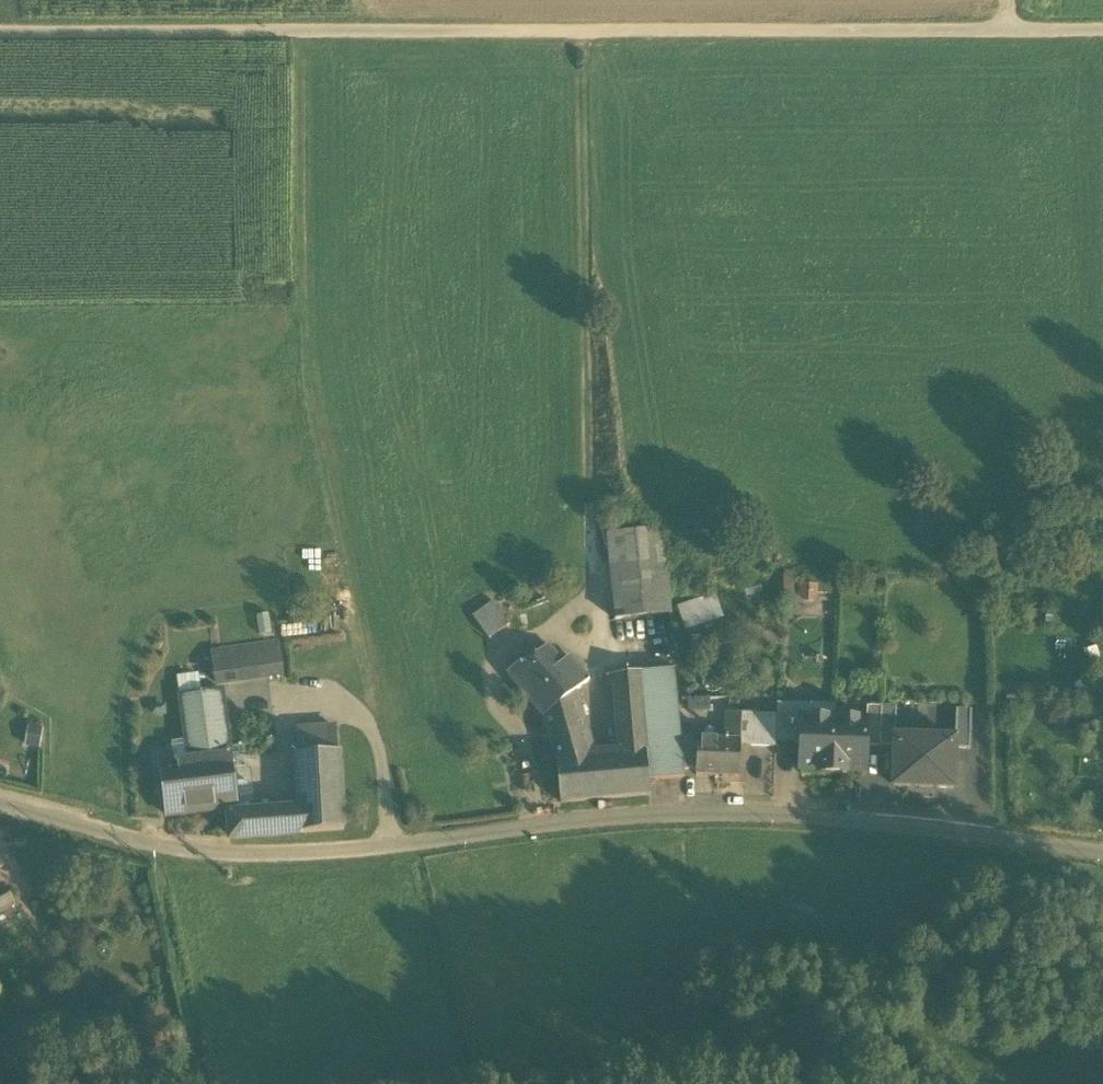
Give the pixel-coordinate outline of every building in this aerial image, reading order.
[(606,537),(615,622),(669,613),(661,531),(606,537)] [(796,594),(796,584),(814,584),(814,573),(782,573),(782,594),(796,594)] [(816,602),(816,585),(797,586),(798,602),(816,602)] [(685,633),(715,622),(707,598),(676,609),(685,633)] [(475,618),(493,641),(512,626),(494,604),(475,618)] [(277,647),(230,654),(234,683),(282,676),(277,647)] [(545,718),(560,706),(540,682),(561,664),(547,647),(521,668),(519,665),(508,674),(545,718)] [(217,685),(234,683),(230,654),(213,657),(217,685)] [(569,657),(561,664),(540,682),(560,706),(574,693),(589,681),(569,657)] [(674,670),(639,673),(646,754),(649,782),(683,779),(683,772),(680,740),(674,670)] [(616,675),(624,756),(646,754),(639,673),(616,675)] [(159,763),(167,817),(229,810),(237,808),(231,757),(231,755),(230,749),(222,691),(180,697),(189,759),(159,763)] [(595,759),(574,693),(560,706),(545,718),(556,763),(595,759)] [(690,713),(708,713),(708,700),(689,700),(690,713)] [(775,744),(800,745),(801,719),(802,719),(802,705),(777,705),(776,716),(775,744)] [(982,748),(983,707),(972,707),(971,748),(982,748)] [(866,747),(879,748),(880,708),(866,708),(866,721),(867,721),(866,747)] [(896,709),(880,708),(879,748),(894,748),(895,738),(896,709)] [(954,751),(969,751),(971,712),(956,711),(955,740),(954,751)] [(727,742),(697,740),(696,772),(696,777),(739,778),(740,748),(741,715),(728,714),(727,742)] [(776,716),(747,715),(746,748),(775,749),(775,744),(776,716)] [(818,774),(832,775),(834,720),(802,719),(801,719),(800,745),(799,771),(818,772),(818,774)] [(866,721),(834,720),(832,775),(846,776),(846,773),(865,774),(866,747),(867,721),(866,721)] [(297,733),(299,754),(323,753),(322,731),(297,733)] [(322,731),(323,753),(338,752),(337,731),(322,731)] [(893,788),(923,789),(925,739),(895,738),(894,748),(893,788)] [(955,740),(925,739),(923,789),(953,790),(954,751),(955,740)] [(683,772),(696,772),(697,740),(680,740),(683,772)] [(231,755),(231,757),(243,756),(242,747),(230,749),(231,755)] [(338,752),(323,753),(299,754),(296,755),(300,809),(301,833),(342,830),(338,752)] [(649,782),(646,754),(624,756),(595,759),(556,763),(560,803),(650,795),(649,782)] [(229,810),(229,815),(249,813),(249,806),(237,808),(229,810)] [(231,839),(301,833),(300,809),(249,813),(229,815),(231,839)] [(15,903),(5,887),(0,889),(0,912),(15,903)]
